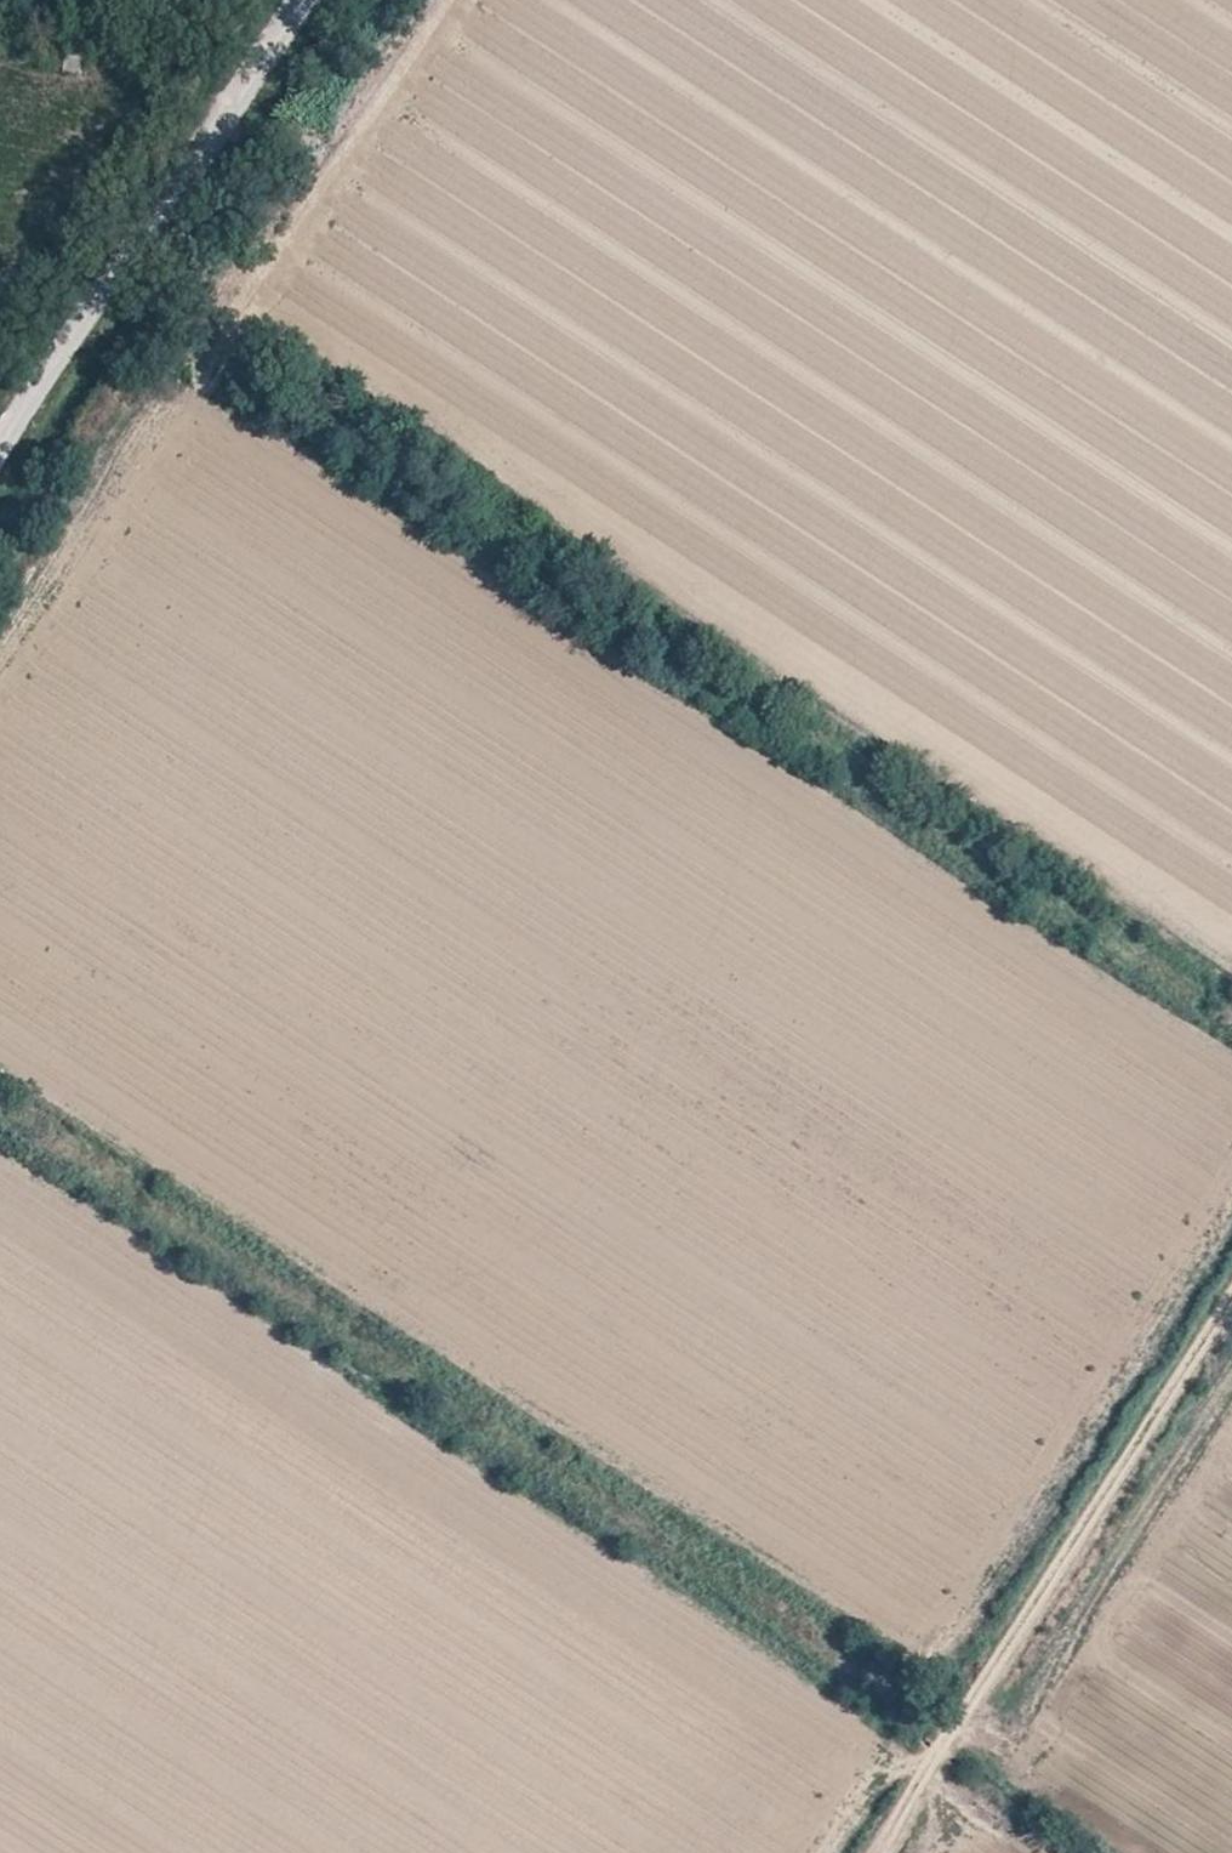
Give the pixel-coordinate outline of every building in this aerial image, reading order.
[(188,375),(174,365),(170,374),(183,382),(188,375)]
